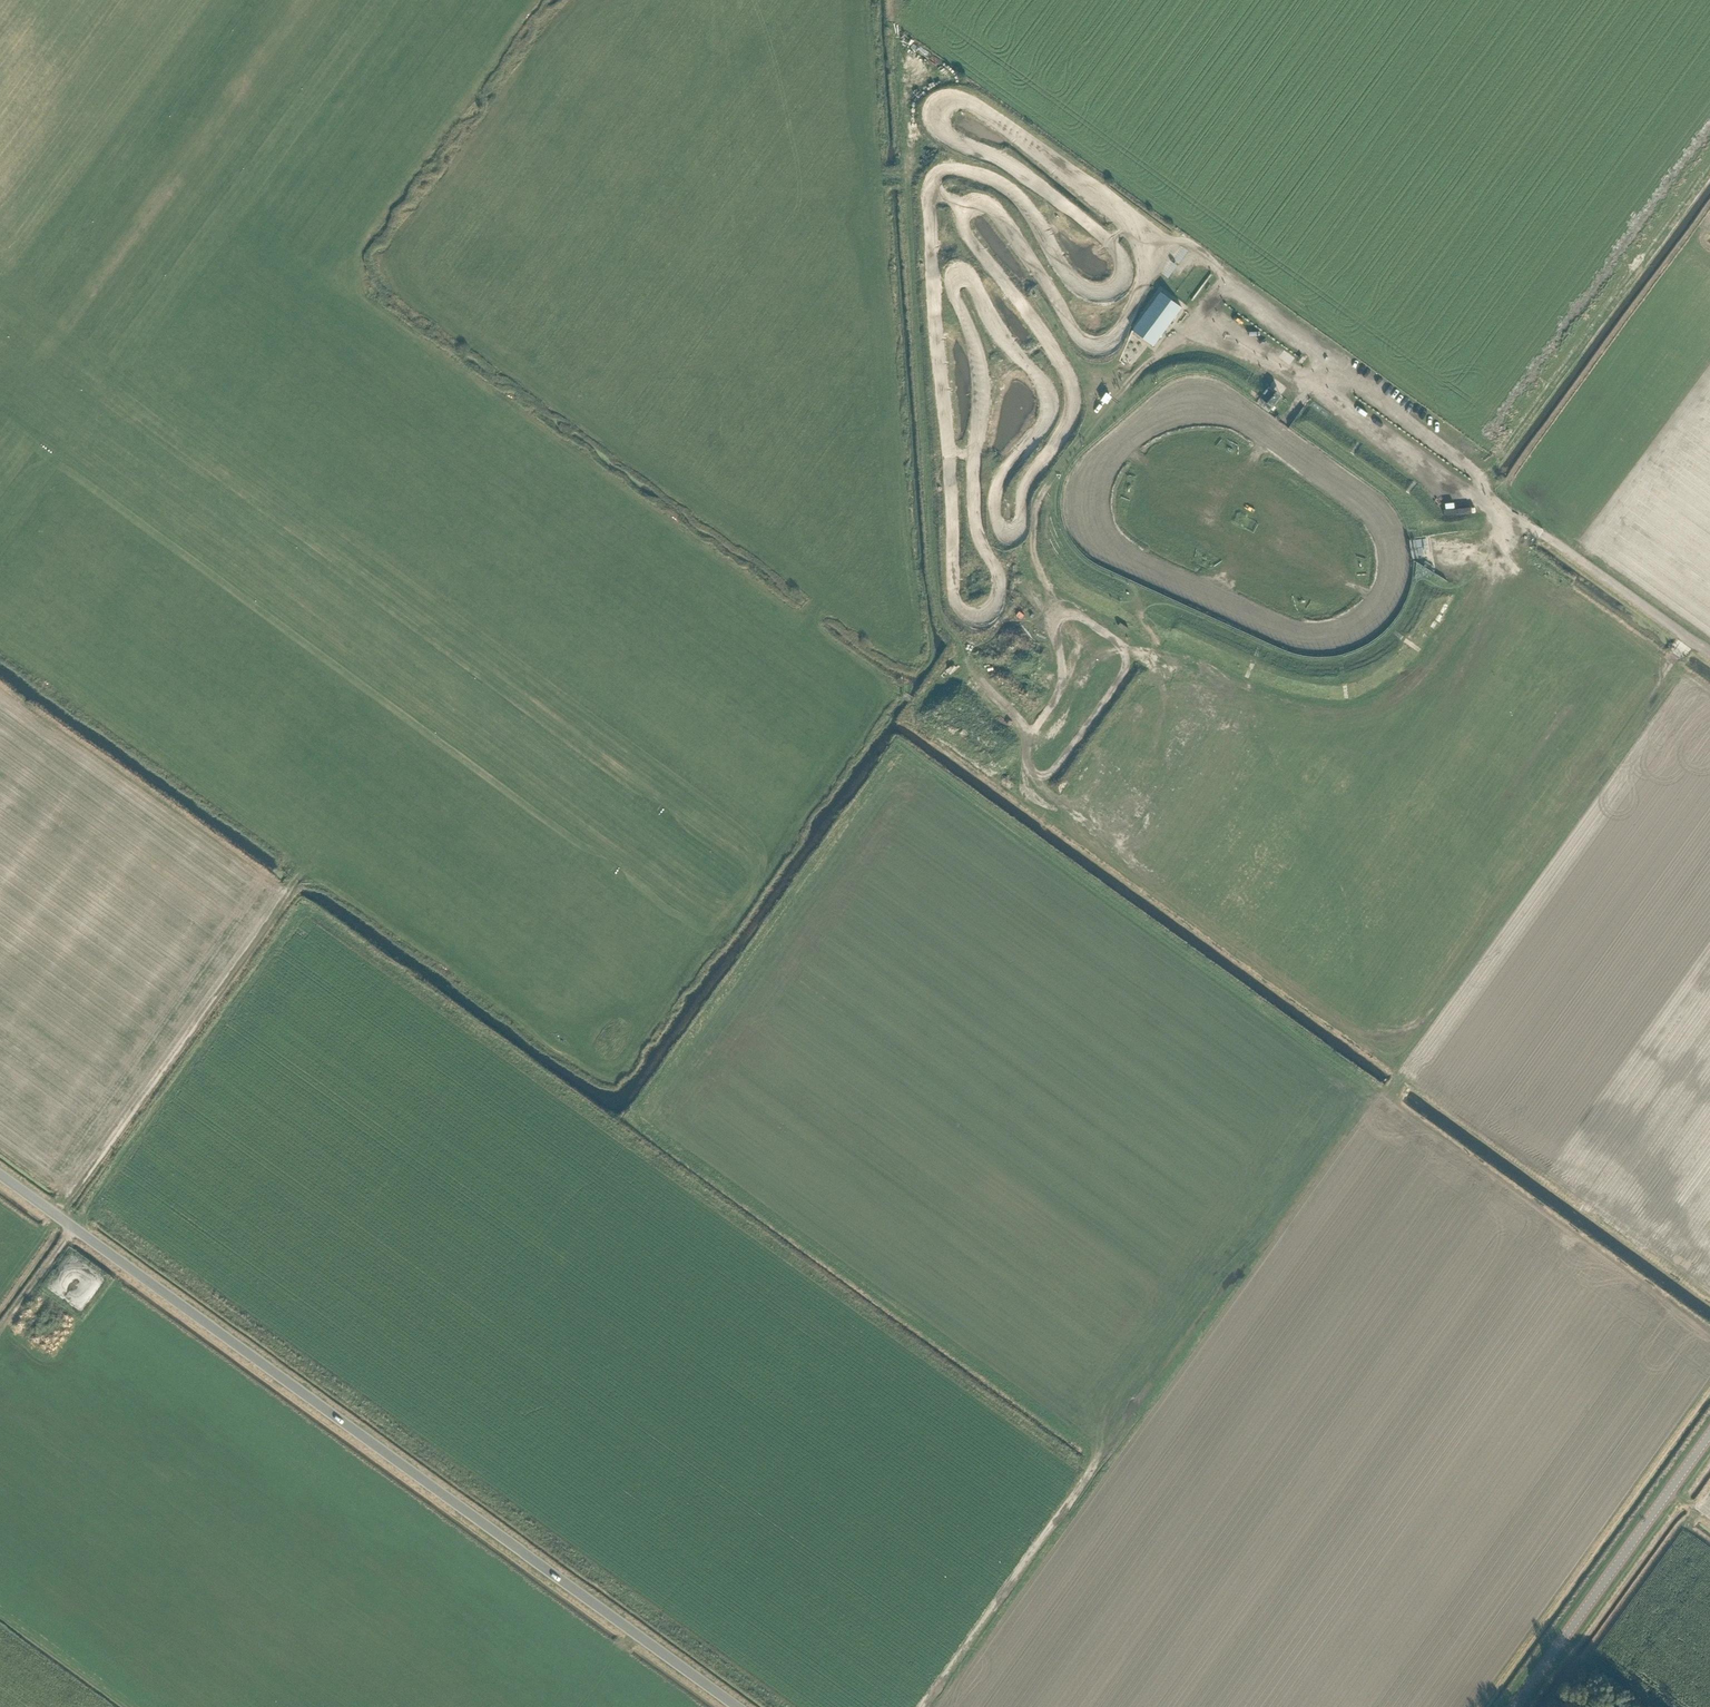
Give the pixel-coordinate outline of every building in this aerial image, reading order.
[(1161,292),(1133,330),(1154,345),(1182,307),(1161,292)]
